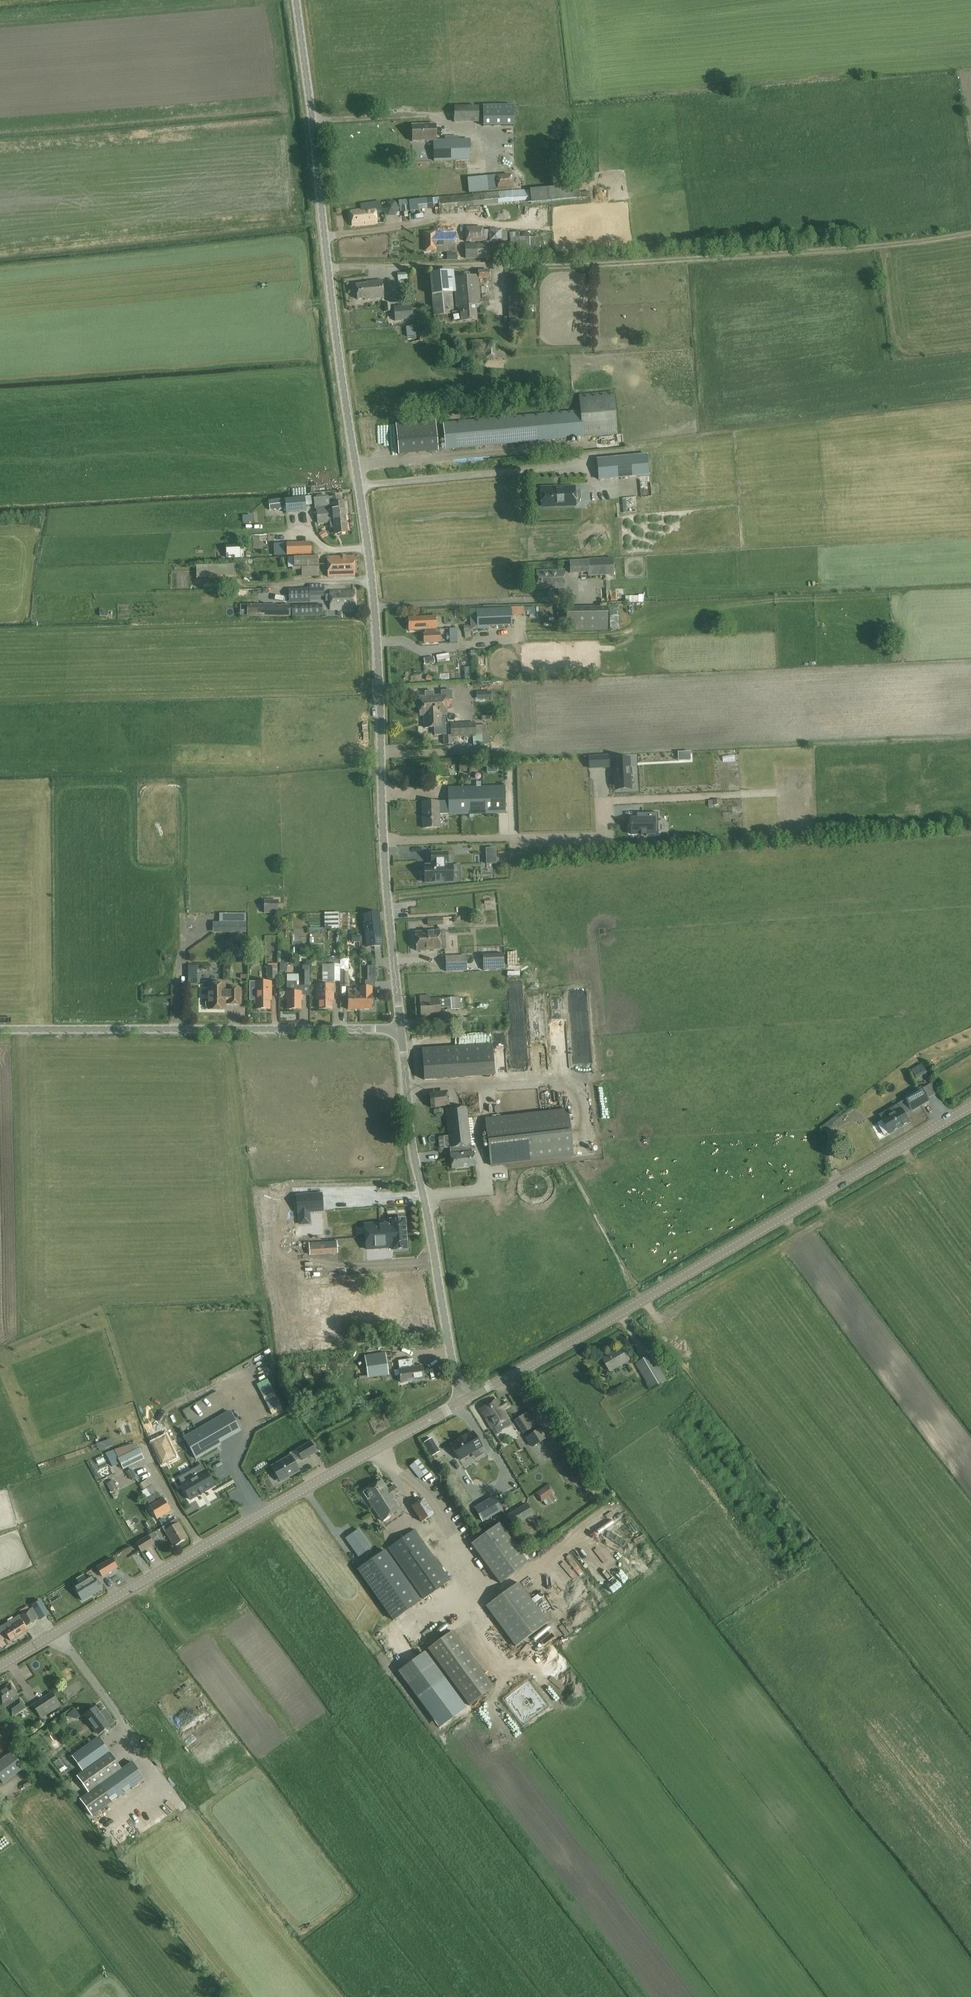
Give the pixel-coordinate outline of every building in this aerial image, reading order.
[(505,107),(454,107),(454,123),(479,123),(479,137),(493,137),(493,120),(505,120),(505,107)] [(445,140),(436,140),(435,125),(411,125),(412,142),(433,141),(434,162),(471,160),(470,139),(458,139),(458,136),(445,137),(445,140)] [(467,176),(469,192),(487,190),(484,174),(467,176)] [(531,204),(580,199),(579,185),(530,189),(531,204)] [(438,197),(439,209),(530,201),(529,189),(438,197)] [(428,209),(426,199),(409,201),(410,212),(419,211),(419,210),(428,209)] [(360,204),(361,211),(350,212),(352,227),(377,224),(376,219),(379,219),(378,213),(382,212),(380,202),(360,204)] [(484,242),(484,227),(465,228),(466,243),(484,242)] [(435,232),(435,233),(425,233),(425,252),(435,251),(435,252),(457,252),(456,231),(435,232)] [(508,258),(507,243),(477,244),(477,243),(465,244),(466,259),(508,258)] [(478,270),(478,276),(478,279),(490,279),(489,270),(478,270)] [(478,276),(455,278),(456,294),(455,294),(456,307),(457,307),(458,312),(453,313),(452,313),(453,322),(478,320),(476,305),(480,305),(480,308),(489,307),(489,299),(480,300),(478,279),(478,276)] [(356,285),(357,300),(365,299),(365,300),(384,298),(382,280),(367,282),(367,284),(356,285)] [(449,294),(428,296),(430,317),(451,315),(449,294)] [(395,321),(413,319),(412,305),(393,307),(395,321)] [(472,341),(472,367),(483,366),(483,341),(472,341)] [(484,342),(484,359),(506,359),(506,350),(497,351),(497,342),(484,342)] [(579,395),(580,411),(443,424),(446,449),(583,437),(617,434),(613,392),(579,395)] [(436,421),(396,424),(399,455),(438,451),(436,421)] [(599,480),(649,475),(647,454),(597,459),(599,480)] [(293,490),(305,490),(305,482),(292,482),(293,490)] [(541,488),(542,507),(575,505),(574,487),(541,488)] [(286,513),(307,511),(306,506),(312,505),(311,496),(305,497),(305,496),(285,499),(286,513)] [(317,516),(345,513),(344,503),(341,503),(340,496),(329,498),(328,497),(314,498),(315,509),(316,509),(317,516)] [(270,510),(283,509),(282,499),(269,501),(270,510)] [(345,513),(317,516),(318,524),(330,523),(330,528),(334,528),(335,534),(348,533),(345,513)] [(319,534),(322,539),(327,535),(323,531),(319,534)] [(276,544),(277,556),(312,554),(311,542),(276,544)] [(226,558),(241,557),(240,548),(226,549),(226,558)] [(343,556),(327,557),(328,577),(355,576),(354,556),(346,556),(346,555),(343,556)] [(294,568),(319,566),(318,556),(294,557),(294,568)] [(613,556),(586,558),(587,570),(587,575),(614,574),(613,556)] [(569,571),(587,570),(586,558),(568,559),(569,571)] [(197,570),(198,581),(237,579),(236,567),(197,570)] [(558,588),(564,588),(565,588),(564,570),(536,571),(537,589),(558,588)] [(310,588),(287,589),(288,603),(310,602),(310,597),(325,597),(324,585),(310,585),(310,588)] [(269,588),(269,598),(285,598),(285,588),(269,588)] [(330,609),(354,609),(354,591),(330,591),(330,609)] [(642,593),(629,593),(629,600),(642,601),(642,593)] [(322,616),(321,604),(293,605),(293,617),(322,616)] [(258,616),(279,616),(279,605),(247,605),(247,616),(258,616)] [(606,605),(565,605),(565,630),(607,630),(606,605)] [(511,609),(477,610),(478,631),(489,630),(489,628),(512,627),(511,609)] [(436,633),(435,629),(436,629),(435,616),(408,618),(408,630),(425,629),(425,633),(423,634),(424,643),(440,642),(439,633),(436,633)] [(457,643),(457,628),(449,629),(450,643),(457,643)] [(439,662),(439,671),(449,670),(448,662),(439,662)] [(482,690),(474,691),(475,699),(483,698),(482,690)] [(435,715),(442,715),(447,715),(445,695),(419,697),(419,708),(429,708),(429,710),(434,710),(435,715)] [(443,727),(442,715),(435,715),(434,710),(429,710),(429,708),(419,708),(420,716),(424,716),(424,728),(443,727)] [(482,725),(474,725),(474,723),(450,724),(451,737),(475,736),(475,734),(482,734),(482,725)] [(678,760),(691,760),(690,751),(678,752),(678,760)] [(608,756),(595,757),(589,757),(589,768),(596,768),(609,767),(608,756)] [(630,759),(614,759),(615,785),(630,785),(630,776),(633,776),(632,767),(630,767),(630,759)] [(485,786),(460,787),(461,815),(486,814),(485,786)] [(505,786),(486,787),(486,813),(506,813),(505,786)] [(448,815),(461,815),(460,787),(448,787),(448,801),(438,802),(422,803),(423,828),(439,828),(439,814),(448,814),(448,815)] [(640,836),(641,836),(641,834),(645,834),(646,836),(646,834),(654,834),(654,833),(658,833),(658,813),(640,813),(640,818),(636,818),(631,818),(631,824),(630,825),(630,826),(631,826),(631,835),(640,834),(640,836)] [(495,848),(486,849),(486,856),(486,864),(496,863),(496,856),(495,848)] [(423,874),(425,875),(425,882),(452,881),(452,865),(447,865),(447,862),(447,853),(431,854),(431,862),(433,862),(433,865),(424,866),(424,868),(423,870),(423,874)] [(279,914),(279,900),(264,900),(264,914),(279,914)] [(378,914),(360,916),(364,949),(381,947),(378,914)] [(246,921),(213,921),(213,932),(246,932),(246,921)] [(438,930),(438,931),(415,932),(416,951),(419,951),(420,952),(424,952),(426,950),(440,949),(440,950),(446,949),(445,930),(438,930)] [(483,970),(504,969),(503,954),(483,955),(483,970)] [(466,955),(445,956),(446,972),(467,971),(466,955)] [(339,982),(339,958),(329,958),(328,982),(339,982)] [(340,958),(339,958),(339,982),(340,982),(340,985),(349,985),(349,959),(340,959),(340,958)] [(186,964),(187,983),(196,983),(196,964),(186,964)] [(287,982),(287,992),(285,992),(285,1000),(287,1000),(287,1009),(301,1009),(301,1001),(302,1001),(302,996),(310,996),(310,964),(304,964),(304,972),(299,971),(299,982),(287,982)] [(267,968),(267,980),(278,980),(278,968),(267,968)] [(250,1000),(256,1000),(256,1009),(270,1009),(270,1000),(272,1000),(272,982),(250,982),(250,1000)] [(206,1002),(206,1004),(206,1006),(208,1008),(209,1008),(209,1009),(225,1009),(225,1001),(228,1001),(228,1004),(240,1004),(240,989),(228,989),(225,989),(225,985),(209,985),(209,1000),(208,1000),(206,1002)] [(318,1000),(318,1009),(332,1009),(332,1000),(333,1000),(333,985),(317,985),(317,1000),(318,1000)] [(348,989),(348,994),(347,994),(348,1010),(359,1010),(359,994),(355,994),(355,989),(348,989)] [(359,989),(359,994),(359,1010),(371,1009),(371,1008),(372,1008),(374,1006),(373,1001),(372,999),(371,999),(371,989),(365,989),(359,989)] [(582,992),(572,993),(573,1025),(583,1025),(582,992)] [(459,997),(430,998),(429,995),(419,996),(421,1017),(440,1015),(439,1008),(447,1008),(447,1010),(460,1009),(460,1008),(463,1008),(463,1004),(459,1004),(459,997)] [(530,995),(530,1015),(539,1015),(539,995),(530,995)] [(473,1018),(457,1019),(457,1029),(474,1028),(473,1018)] [(447,1021),(437,1022),(438,1023),(431,1023),(431,1030),(448,1029),(448,1028),(454,1028),(454,1024),(447,1024),(447,1021)] [(494,1075),(492,1045),(422,1050),(424,1080),(494,1075)] [(921,1065),(912,1071),(917,1079),(926,1073),(921,1065)] [(910,1108),(912,1111),(929,1101),(922,1088),(904,1098),(905,1100),(879,1115),(890,1134),(910,1123),(903,1112),(910,1108)] [(431,1108),(449,1106),(447,1091),(430,1094),(431,1108)] [(450,1148),(451,1155),(450,1155),(452,1168),(462,1167),(467,1166),(467,1167),(475,1166),(474,1153),(472,1153),(467,1107),(445,1109),(449,1148),(450,1148)] [(491,1167),(574,1157),(568,1109),(485,1119),(491,1167)] [(299,1212),(300,1224),(310,1223),(309,1211),(323,1210),(321,1194),(297,1196),(298,1212),(299,1212)] [(319,1234),(339,1232),(336,1206),(325,1207),(325,1213),(316,1214),(319,1234)] [(393,1215),(367,1217),(368,1230),(408,1227),(407,1212),(393,1213),(393,1215)] [(408,1227),(368,1230),(369,1242),(395,1240),(395,1243),(409,1242),(408,1227)] [(610,1372),(630,1360),(622,1347),(602,1359),(610,1372)] [(636,1364),(652,1390),(668,1381),(659,1366),(664,1364),(657,1352),(636,1364)] [(369,1378),(391,1375),(389,1363),(385,1364),(384,1359),(367,1361),(369,1378)] [(398,1361),(399,1369),(401,1383),(424,1379),(422,1366),(414,1367),(413,1359),(398,1361)] [(497,1399),(480,1409),(495,1434),(512,1424),(503,1409),(507,1407),(504,1402),(500,1404),(497,1399)] [(204,1426),(184,1437),(196,1459),(220,1445),(219,1443),(240,1431),(229,1411),(204,1426)] [(523,1415),(514,1420),(523,1434),(531,1429),(531,1428),(536,1425),(535,1423),(532,1426),(532,1425),(530,1426),(523,1415)] [(548,1437),(541,1427),(525,1437),(532,1448),(548,1437)] [(459,1459),(481,1446),(472,1431),(465,1436),(464,1435),(457,1439),(458,1440),(450,1445),(459,1459)] [(152,1445),(163,1467),(177,1460),(166,1438),(152,1445)] [(439,1452),(431,1438),(424,1443),(432,1456),(439,1452)] [(310,1442),(296,1450),(302,1461),(316,1453),(310,1442)] [(124,1470),(144,1460),(139,1448),(118,1458),(124,1470)] [(289,1478),(299,1471),(290,1456),(271,1467),(279,1480),(287,1475),(289,1478)] [(428,1472),(418,1459),(409,1466),(420,1479),(428,1472)] [(195,1469),(179,1478),(182,1484),(181,1484),(190,1500),(214,1486),(206,1472),(205,1471),(204,1471),(203,1468),(197,1472),(195,1469)] [(146,1500),(150,1507),(149,1507),(157,1519),(171,1510),(167,1504),(168,1503),(165,1498),(163,1499),(163,1498),(162,1499),(158,1493),(149,1479),(139,1485),(143,1491),(141,1492),(147,1500),(146,1500)] [(395,1485),(388,1489),(382,1480),(363,1493),(382,1521),(401,1509),(393,1497),(400,1493),(395,1485)] [(542,1502),(555,1493),(549,1485),(536,1494),(542,1502)] [(502,1511),(494,1497),(475,1508),(483,1522),(502,1511)] [(425,1499),(411,1507),(421,1523),(434,1515),(425,1499)] [(527,1504),(508,1515),(514,1525),(533,1514),(527,1504)] [(596,1511),(586,1520),(592,1527),(602,1518),(596,1511)] [(174,1546),(188,1537),(177,1520),(169,1526),(170,1527),(165,1531),(174,1546)] [(528,1563),(499,1523),(471,1544),(500,1584),(528,1563)] [(524,1537),(530,1532),(524,1523),(518,1528),(524,1537)] [(352,1534),(346,1538),(352,1547),(358,1556),(365,1552),(371,1548),(365,1538),(358,1529),(352,1534)] [(450,1580),(414,1529),(387,1549),(423,1599),(450,1580)] [(141,1552),(154,1544),(149,1537),(136,1545),(141,1552)] [(376,1556),(357,1569),(375,1595),(393,1620),(403,1613),(412,1607),(420,1601),(402,1576),(384,1550),(376,1556)] [(110,1574),(115,1571),(110,1562),(95,1572),(100,1579),(109,1572),(110,1574)] [(565,1576),(573,1589),(577,1587),(569,1574),(565,1576)] [(98,1579),(95,1581),(92,1576),(74,1587),(82,1600),(100,1589),(98,1587),(102,1585),(98,1579)] [(548,1622),(518,1583),(486,1607),(515,1647),(548,1622)] [(552,1596),(562,1608),(566,1605),(556,1593),(552,1596)] [(535,1633),(544,1645),(577,1624),(578,1625),(603,1609),(596,1599),(582,1608),(579,1604),(568,1611),(568,1612),(535,1633)] [(49,1615),(40,1600),(31,1606),(40,1620),(49,1615)] [(26,1626),(37,1620),(30,1609),(20,1615),(26,1626)] [(5,1630),(11,1640),(28,1629),(21,1619),(18,1616),(0,1627),(0,1633),(5,1630)] [(494,1688),(452,1631),(428,1649),(469,1706),(494,1688)] [(551,1665),(564,1663),(563,1656),(550,1658),(551,1665)] [(520,1723),(546,1704),(528,1679),(502,1698),(520,1723)] [(505,1680),(501,1682),(504,1690),(509,1688),(505,1680)] [(16,1695),(10,1685),(0,1692),(0,1699),(3,1703),(6,1708),(7,1707),(13,1717),(26,1708),(20,1699),(19,1699),(17,1695),(17,1696),(16,1695)] [(551,1685),(548,1688),(556,1698),(560,1696),(551,1685)] [(41,1719),(61,1706),(52,1692),(32,1705),(41,1719)] [(75,1707),(67,1711),(71,1718),(79,1715),(75,1707)] [(104,1710),(100,1713),(96,1707),(84,1716),(99,1735),(104,1731),(105,1734),(111,1729),(109,1726),(114,1723),(104,1710)] [(208,1722),(204,1725),(208,1732),(212,1728),(208,1722)] [(83,1772),(110,1752),(98,1737),(71,1757),(83,1772)] [(4,1784),(25,1768),(12,1751),(0,1761),(0,1780),(4,1784)] [(77,1777),(89,1792),(122,1769),(110,1752),(83,1772),(77,1777)] [(92,1816),(144,1779),(132,1761),(122,1769),(89,1792),(79,1799),(92,1816)] [(155,1818),(160,1815),(152,1802),(146,1806),(155,1818)] [(142,1811),(137,1814),(144,1824),(149,1821),(142,1811)] [(11,1843),(6,1834),(0,1838),(0,1850),(11,1843)]
